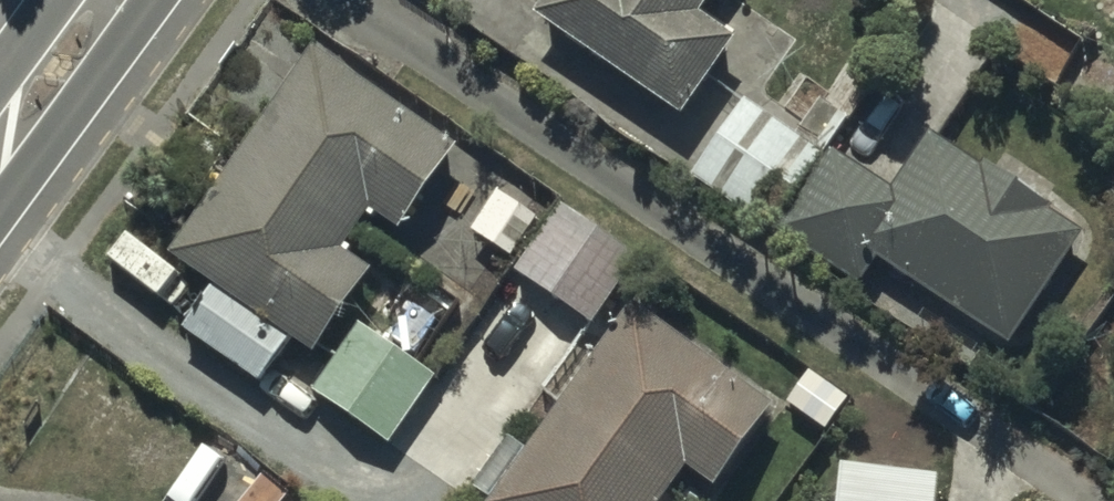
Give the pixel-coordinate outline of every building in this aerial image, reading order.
[(531,6),(681,109),(737,28),(701,3),(703,0),(535,0),(531,6)] [(455,140),(309,39),(167,240),(216,274),(182,323),(260,377),(291,333),(313,349),(374,260),(346,241),(371,204),(397,222),(455,140)] [(764,218),(821,144),(746,91),(691,167),(764,218)] [(821,144),(764,218),(854,281),(874,254),(998,343),(1083,225),(985,155),(980,161),(928,123),(887,179),(827,136),(821,144)] [(470,224),(509,249),(535,210),(496,184),(470,224)] [(513,263),(588,315),(630,254),(555,202),(513,263)] [(636,289),(524,440),(510,429),(474,479),(488,489),(482,498),(486,500),(669,500),(658,493),(680,457),(715,477),(779,388),(636,289)] [(355,316),(309,385),(389,438),(435,369),(355,316)] [(940,465),(840,453),(834,500),(936,500),(940,465)]
